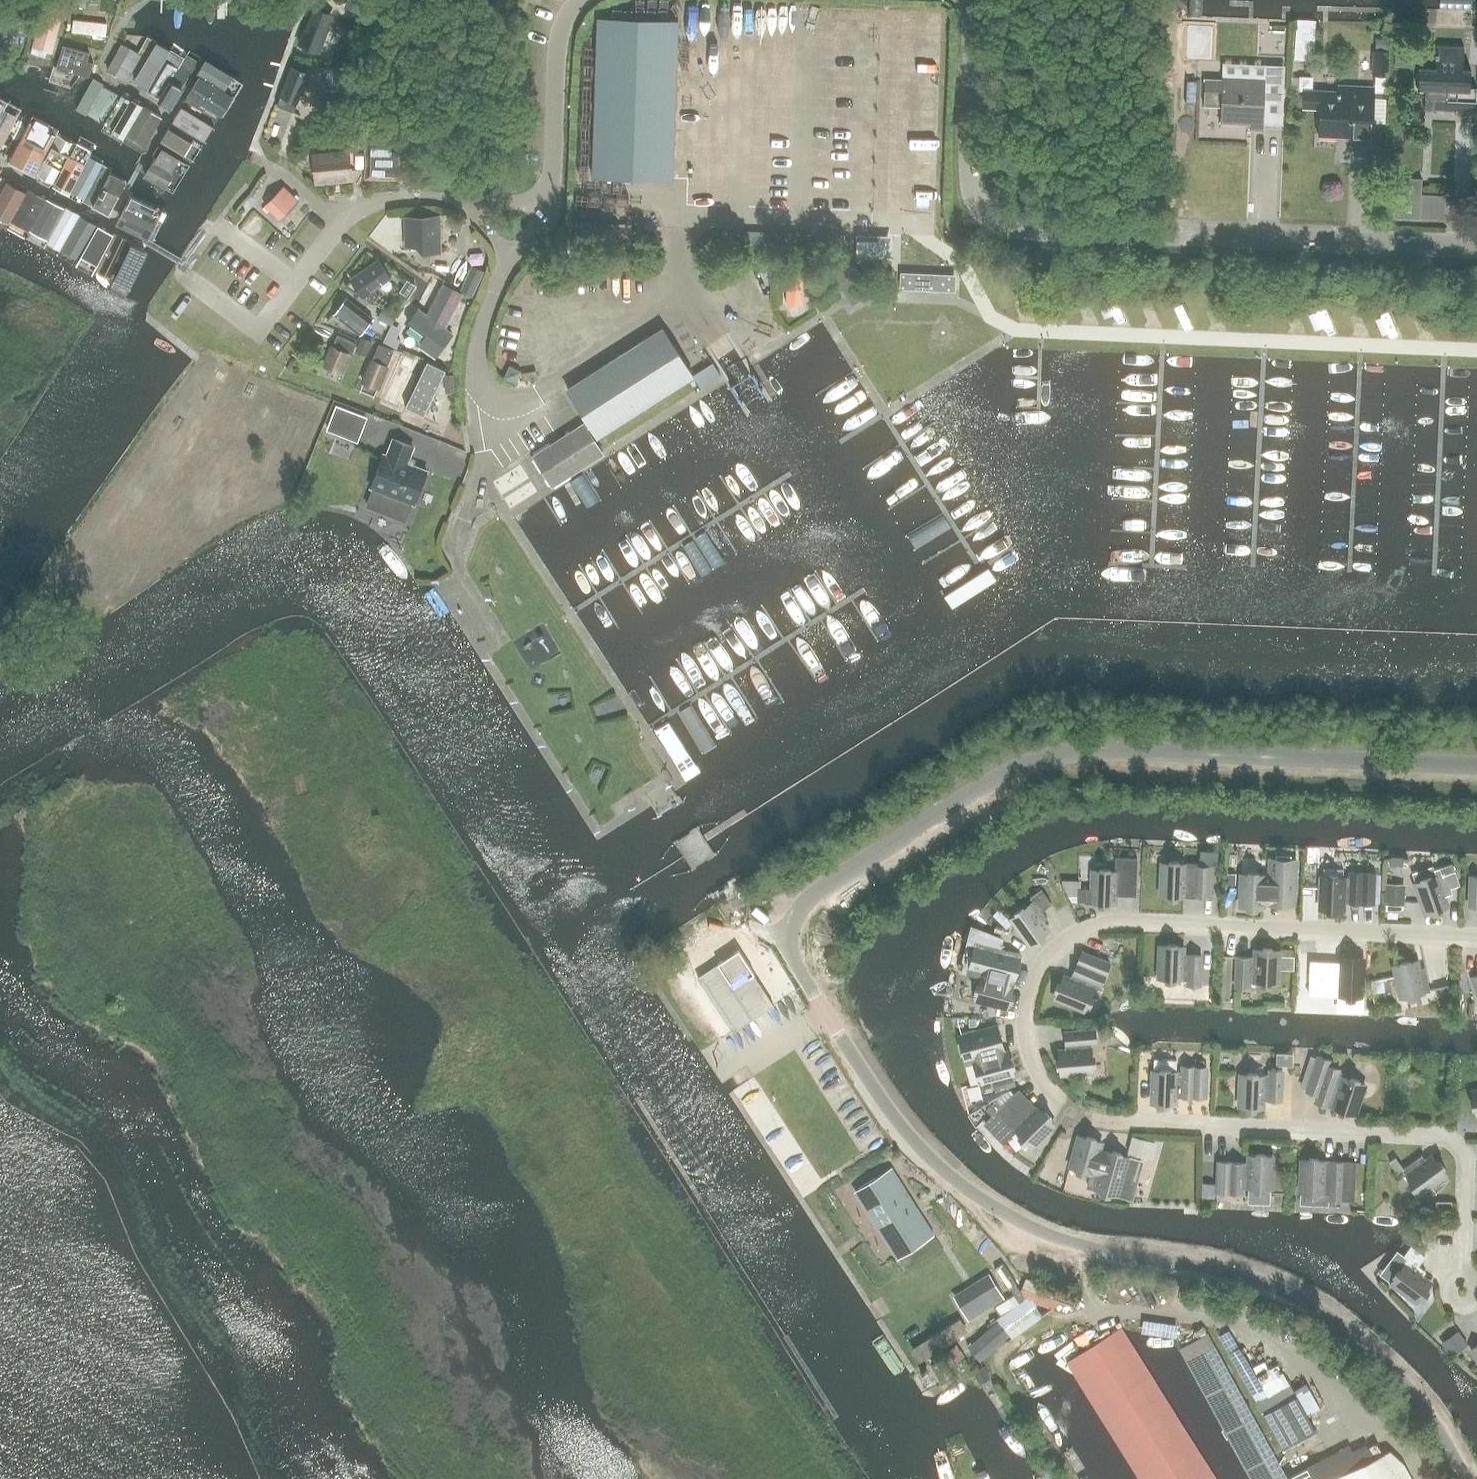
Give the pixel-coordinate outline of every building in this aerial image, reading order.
[(32,54),(46,57),(48,50),(53,51),(65,4),(49,0),(45,0),(32,54)] [(367,0),(347,0),(344,8),(361,15),(367,0)] [(314,6),(311,15),(300,45),(319,51),(332,13),(314,6)] [(598,16),(592,176),(672,179),(678,19),(598,16)] [(72,31),(106,35),(107,23),(73,19),(72,31)] [(19,48),(19,37),(26,37),(27,23),(0,22),(0,48),(19,48)] [(1213,61),(1214,25),(1187,24),(1185,60),(1213,61)] [(142,69),(155,46),(148,42),(147,44),(135,37),(129,48),(121,43),(106,71),(126,83),(136,65),(142,69)] [(1374,38),(1374,49),(1386,49),(1387,38),(1374,38)] [(1418,89),(1425,89),(1424,110),(1456,111),(1456,116),(1476,117),(1476,89),(1476,87),(1470,86),(1470,68),(1463,68),(1464,46),(1436,45),(1435,67),(1419,66),(1418,89)] [(60,46),(53,71),(69,75),(69,73),(74,74),(86,77),(90,64),(85,62),(87,53),(60,46)] [(142,69),(136,80),(148,87),(157,73),(168,54),(155,46),(142,69)] [(1389,50),(1372,50),(1372,75),(1388,75),(1389,50)] [(181,92),(182,91),(184,87),(172,79),(183,60),(169,53),(168,54),(157,73),(148,87),(174,103),(181,92)] [(187,55),(183,60),(172,79),(184,87),(194,71),(197,73),(203,63),(187,55)] [(203,63),(197,73),(235,96),(243,83),(205,59),(203,63)] [(291,67),(277,106),(293,112),(297,103),(299,104),(309,74),(291,67)] [(224,114),(235,96),(197,73),(194,71),(184,87),(182,91),(188,94),(221,113),(224,114)] [(1394,71),(1394,85),(1403,85),(1404,72),(1394,71)] [(1204,106),(1221,106),(1220,122),(1250,123),(1250,129),(1263,130),(1265,77),(1222,75),(1222,80),(1205,79),(1204,106)] [(323,79),(315,102),(327,107),(336,84),(323,79)] [(76,110),(86,116),(103,87),(92,81),(76,110)] [(1337,91),(1304,90),(1303,107),(1319,108),(1318,134),(1351,136),(1351,144),(1371,145),(1374,87),(1338,85),(1337,91)] [(104,126),(121,97),(103,87),(86,116),(104,126)] [(221,113),(188,94),(181,105),(183,106),(215,124),(221,113)] [(124,142),(143,108),(146,103),(133,96),(130,102),(121,97),(104,126),(102,129),(124,142)] [(174,121),(205,140),(215,124),(183,106),(174,121)] [(20,115),(18,113),(16,117),(5,111),(0,120),(0,151),(1,152),(20,115)] [(142,145),(146,147),(162,118),(152,113),(131,147),(139,151),(142,145)] [(9,162),(9,163),(32,118),(31,120),(20,115),(1,152),(11,157),(9,162)] [(39,173),(53,143),(52,143),(58,131),(32,118),(9,163),(35,176),(37,172),(39,173)] [(192,162),(205,140),(174,121),(172,120),(171,121),(172,122),(161,143),(192,162)] [(53,188),(56,189),(77,144),(76,143),(71,152),(53,143),(39,173),(56,182),(53,188)] [(143,173),(142,175),(174,193),(184,175),(192,162),(161,143),(154,157),(143,173)] [(70,196),(89,156),(91,151),(77,144),(56,189),(70,196)] [(397,150),(369,150),(369,176),(398,176),(397,150)] [(70,196),(84,202),(102,164),(103,163),(89,156),(70,196)] [(334,156),(316,158),(317,182),(353,180),(351,159),(334,160),(334,156)] [(96,203),(112,169),(102,164),(84,202),(93,206),(95,202),(96,203)] [(113,170),(112,169),(96,203),(111,211),(125,184),(109,176),(113,170)] [(1417,218),(1419,178),(1395,177),(1393,217),(1417,218)] [(9,182),(0,178),(0,199),(9,182)] [(8,227),(29,190),(27,189),(26,191),(9,182),(0,199),(0,223),(8,227)] [(261,202),(266,207),(280,221),(298,202),(283,188),(279,192),(274,188),(261,202)] [(27,237),(48,199),(29,190),(8,227),(27,237)] [(132,192),(116,224),(148,240),(152,241),(161,220),(157,218),(162,207),(132,192)] [(27,237),(46,246),(66,209),(48,199),(27,237)] [(46,246),(60,253),(81,216),(66,209),(46,246)] [(60,253),(78,262),(99,225),(81,216),(60,253)] [(437,217),(407,218),(408,244),(431,244),(431,250),(438,250),(437,217)] [(96,269),(116,233),(99,225),(78,262),(93,270),(94,268),(96,269)] [(96,269),(115,279),(133,242),(116,233),(96,269)] [(126,284),(144,247),(133,242),(115,279),(126,284)] [(887,259),(887,243),(856,242),(856,259),(887,259)] [(378,260),(350,279),(362,297),(365,295),(371,303),(380,297),(374,288),(390,277),(378,260)] [(471,265),(460,290),(473,296),(484,271),(471,265)] [(786,268),(786,304),(802,304),(802,268),(786,268)] [(958,280),(903,277),(902,277),(901,293),(957,295),(958,280)] [(417,286),(407,280),(400,292),(409,298),(417,286)] [(427,315),(419,310),(408,324),(427,338),(421,346),(435,357),(452,333),(445,328),(463,293),(443,283),(427,315)] [(346,298),(333,314),(360,335),(372,319),(346,298)] [(377,319),(391,326),(397,316),(383,308),(377,319)] [(592,440),(693,377),(663,330),(567,390),(588,424),(584,427),(583,426),(532,458),(551,487),(601,454),(592,440)] [(339,377),(349,353),(352,354),(356,344),(335,335),(321,369),(339,377)] [(397,339),(388,335),(384,343),(397,349),(401,340),(397,339)] [(363,337),(358,352),(370,357),(375,344),(376,342),(363,337)] [(390,367),(395,352),(375,344),(370,357),(369,359),(360,382),(380,390),(390,367)] [(404,350),(386,394),(402,401),(420,356),(404,350)] [(427,361),(405,406),(424,416),(446,370),(427,361)] [(445,374),(446,393),(455,392),(454,374),(445,374)] [(339,404),(329,429),(357,441),(367,416),(339,404)] [(374,488),(368,506),(406,520),(413,502),(416,503),(427,471),(413,465),(415,459),(409,457),(413,446),(393,439),(387,456),(383,455),(372,487),(374,488)] [(1272,857),(1271,869),(1271,875),(1242,874),(1241,906),(1265,907),(1265,899),(1295,901),(1297,859),(1294,859),(1294,857),(1277,856),(1277,858),(1272,857)] [(1136,894),(1138,859),(1117,858),(1116,872),(1093,871),(1092,889),(1078,889),(1078,880),(1060,879),(1060,881),(1067,895),(1077,895),(1077,902),(1115,903),(1116,893),(1136,894)] [(1186,864),(1163,863),(1161,895),(1185,896),(1196,896),(1209,897),(1210,866),(1197,866),(1197,864),(1186,864)] [(1452,864),(1440,868),(1442,875),(1454,871),(1452,864)] [(1235,883),(1236,872),(1226,871),(1225,883),(1235,883)] [(1322,877),(1321,909),(1345,910),(1345,902),(1375,903),(1376,873),(1351,872),(1351,878),(1322,877)] [(1437,875),(1415,883),(1425,913),(1448,906),(1437,875)] [(1386,883),(1385,905),(1405,905),(1406,884),(1386,883)] [(1011,919),(1029,945),(1049,930),(1043,922),(1048,918),(1042,911),(1052,904),(1041,889),(1031,897),(1034,902),(1011,919)] [(1007,1009),(1021,953),(976,941),(973,954),(968,974),(982,978),(976,1001),(1007,1009)] [(1160,946),(1159,978),(1187,979),(1187,985),(1200,985),(1201,955),(1184,954),(1184,947),(1160,946)] [(738,950),(696,977),(732,1032),(773,1005),(738,950)] [(1292,969),(1293,956),(1279,955),(1279,951),(1255,950),(1255,957),(1237,957),(1236,987),(1249,987),(1249,981),(1278,983),(1278,969),(1292,969)] [(1082,952),(1071,980),(1064,977),(1055,999),(1083,1011),(1094,983),(1100,985),(1109,964),(1082,952)] [(1310,962),(1309,993),(1339,995),(1339,1009),(1362,1010),(1364,959),(1340,958),(1340,964),(1310,962)] [(1417,961),(1394,966),(1401,997),(1431,991),(1425,967),(1419,968),(1417,961)] [(1452,1000),(1450,993),(1448,985),(1436,988),(1437,995),(1439,1003),(1452,1000)] [(966,1025),(964,1018),(957,1020),(959,1027),(966,1025)] [(1007,1053),(1000,1055),(993,1029),(960,1038),(968,1064),(977,1061),(983,1080),(978,1082),(982,1097),(996,1094),(995,1091),(1006,1088),(1003,1079),(1014,1076),(1007,1053)] [(1067,1051),(1059,1052),(1061,1076),(1093,1073),(1091,1044),(1097,1043),(1095,1030),(1065,1033),(1067,1051)] [(1291,1066),(1292,1054),(1275,1053),(1275,1066),(1291,1066)] [(1319,1057),(1312,1077),(1308,1091),(1319,1095),(1316,1102),(1356,1115),(1366,1085),(1339,1076),(1341,1070),(1330,1066),(1332,1061),(1319,1057)] [(1183,1073),(1154,1072),(1153,1104),(1177,1105),(1177,1097),(1207,1098),(1208,1068),(1183,1067),(1183,1073)] [(1240,1074),(1239,1106),(1263,1107),(1263,1100),(1281,1101),(1283,1070),(1269,1070),(1269,1076),(1240,1074)] [(992,1116),(1013,1095),(1006,1088),(985,1109),(992,1116)] [(1055,1125),(1038,1108),(1033,1113),(1029,1109),(1031,1107),(1016,1092),(1013,1095),(992,1116),(984,1124),(1003,1143),(1016,1131),(1033,1148),(1055,1125)] [(1102,1142),(1079,1136),(1070,1167),(1093,1173),(1089,1186),(1118,1194),(1128,1158),(1100,1150),(1102,1142)] [(1134,1137),(1130,1152),(1145,1156),(1150,1141),(1134,1137)] [(1218,1192),(1242,1193),(1243,1187),(1271,1188),(1273,1156),(1249,1155),(1248,1163),(1219,1162),(1218,1192)] [(1422,1155),(1402,1170),(1421,1194),(1446,1175),(1432,1156),(1426,1160),(1422,1155)] [(1396,1157),(1389,1162),(1397,1173),(1403,1168),(1396,1157)] [(1343,1162),(1301,1160),(1300,1192),(1329,1193),(1329,1199),(1342,1200),(1343,1162)] [(891,1168),(859,1189),(901,1254),(933,1233),(891,1168)] [(1214,1197),(1215,1184),(1202,1183),(1202,1197),(1214,1197)] [(1436,1214),(1452,1214),(1452,1201),(1436,1201),(1436,1214)] [(1411,1245),(1403,1256),(1408,1260),(1391,1283),(1416,1302),(1431,1283),(1422,1276),(1426,1271),(1419,1266),(1426,1256),(1411,1245)] [(969,1321),(1003,1299),(987,1274),(953,1296),(969,1321)] [(999,1315),(1020,1301),(1015,1293),(993,1307),(999,1315)] [(1448,1336),(1440,1341),(1450,1356),(1458,1350),(1448,1336)] [(980,1382),(991,1376),(984,1364),(973,1370),(980,1382)] [(1289,1383),(1256,1401),(1282,1448),(1316,1430),(1307,1415),(1293,1391),(1289,1383)] [(1409,1473),(1405,1465),(1390,1451),(1385,1453),(1381,1456),(1374,1459),(1368,1447),(1354,1454),(1349,1445),(1329,1456),(1340,1477),(1337,1478),(1412,1478),(1409,1473)]
